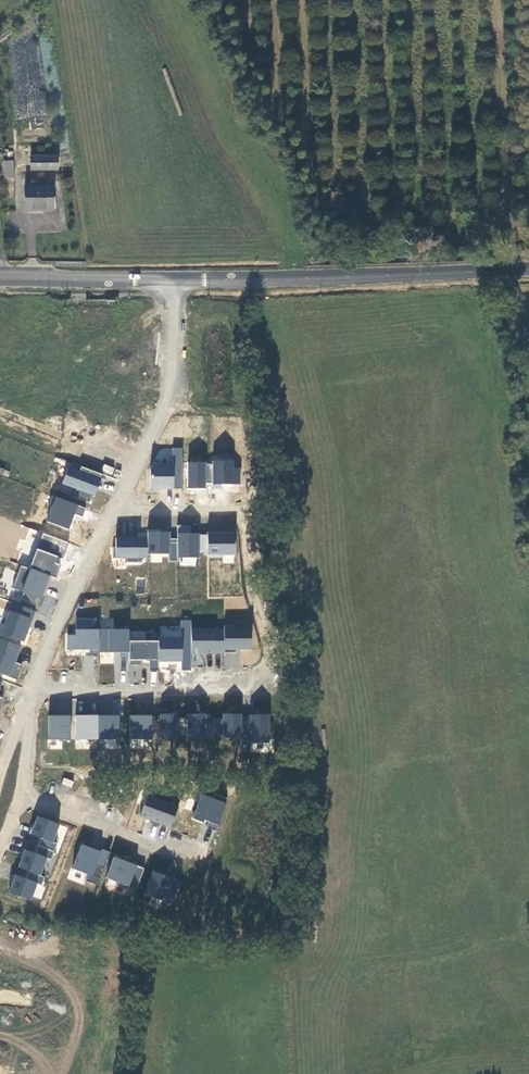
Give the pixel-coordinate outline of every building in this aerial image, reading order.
[(60,159),(32,157),(31,169),(58,170),(60,159)] [(16,176),(13,160),(4,161),(6,177),(16,176)] [(53,186),(25,186),(26,209),(53,209),(53,186)] [(428,224),(410,222),(409,235),(426,238),(428,224)] [(152,448),(151,488),(182,488),(182,448),(152,448)] [(234,467),(234,459),(213,459),(212,484),(240,484),(240,467),(234,467)] [(206,462),(188,461),(187,488),(205,488),(206,462)] [(77,496),(92,501),(102,474),(80,466),(79,468),(68,464),(61,484),(79,490),(77,496)] [(68,530),(76,513),(82,516),(85,508),(55,495),(44,520),(68,530)] [(236,554),(236,531),(191,532),(191,525),(177,525),(177,539),(170,539),(170,530),(148,531),(148,553),(170,552),(170,558),(198,557),(198,554),(236,554)] [(20,564),(10,597),(39,606),(48,574),(56,576),(62,557),(33,548),(38,531),(29,528),(25,540),(22,539),(15,563),(20,564)] [(147,535),(115,534),(114,559),(147,559),(147,535)] [(23,644),(35,610),(10,601),(2,624),(0,623),(0,673),(17,679),(21,664),(16,662),(22,643),(23,644)] [(149,669),(158,669),(158,661),(182,662),(182,670),(192,670),(192,666),(204,666),(205,653),(223,654),(223,669),(240,670),(241,650),(251,650),(252,628),(191,624),(191,620),(180,619),(180,626),(160,625),(159,640),(144,639),(145,631),(75,627),(75,635),(65,634),(64,650),(130,654),(129,659),(150,660),(149,669)] [(76,627),(88,628),(89,620),(77,619),(76,627)] [(113,665),(113,653),(100,653),(100,665),(113,665)] [(141,660),(130,660),(129,682),(141,683),(141,660)] [(160,713),(159,738),(179,739),(180,714),(160,713)] [(71,715),(48,714),(48,739),(70,739),(71,715)] [(75,739),(103,740),(103,747),(119,748),(120,715),(75,714),(75,739)] [(242,743),(270,742),(270,714),(223,714),(187,714),(187,738),(242,738),(242,743)] [(129,740),(153,740),(153,715),(129,715),(129,740)] [(193,819),(218,827),(226,802),(200,794),(193,819)] [(146,795),(140,817),(172,826),(178,804),(146,795)] [(23,848),(9,892),(39,901),(63,825),(36,816),(25,849),(23,848)] [(70,876),(99,885),(109,852),(81,843),(70,876)] [(115,855),(106,877),(136,889),(145,867),(115,855)] [(152,870),(143,896),(172,906),(181,881),(152,870)]
